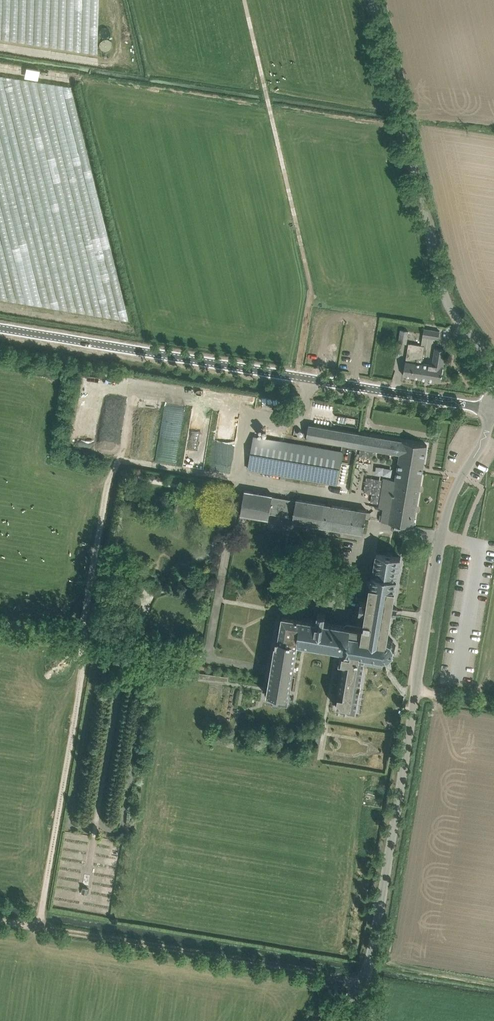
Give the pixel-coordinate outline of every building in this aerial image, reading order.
[(60,13),(67,9),(70,14),(69,15),(69,22),(77,22),(76,46),(73,40),(70,40),(70,48),(97,49),(99,0),(60,0),(60,13)] [(72,86),(0,75),(0,88),(22,92),(36,84),(39,86),(39,91),(45,122),(51,126),(59,143),(57,147),(67,153),(82,150),(86,152),(72,86)] [(424,328),(423,336),(428,337),(429,337),(439,339),(440,331),(436,330),(437,327),(437,326),(431,325),(425,324),(425,325),(425,328),(424,328)] [(409,330),(401,329),(399,342),(407,343),(409,330)] [(405,365),(404,375),(420,378),(422,363),(425,345),(422,345),(409,343),(408,349),(406,361),(405,365)] [(420,378),(422,379),(441,382),(446,350),(436,348),(433,364),(425,363),(422,363),(420,378)] [(231,471),(238,418),(221,416),(214,469),(231,471)] [(304,430),(303,437),(307,438),(317,440),(334,443),(342,444),(398,453),(400,454),(400,457),(398,465),(396,479),(385,477),(379,507),(384,508),(383,511),(383,514),(382,519),(381,521),(414,526),(423,469),(427,445),(403,441),(403,440),(309,424),(308,431),(304,430)] [(254,437),(249,468),(275,473),(337,483),(339,474),(343,452),(340,452),(333,450),(306,446),(290,443),(280,441),(254,437)] [(245,490),(241,514),(269,519),(270,513),(273,496),(273,494),(245,490)] [(273,496),(270,513),(294,517),(297,500),(273,496)] [(294,517),(293,520),(293,521),(364,533),(368,510),(297,498),(297,500),(294,517)] [(283,699),(288,700),(298,642),(341,649),(339,661),(344,661),(337,707),(356,711),(365,660),(384,663),(385,657),(389,656),(390,657),(391,657),(390,656),(394,652),(395,653),(396,652),(394,651),(395,647),(396,646),(396,645),(395,645),(393,641),(394,640),(393,639),(391,640),(388,638),(392,615),(396,616),(398,608),(393,607),(402,556),(377,552),(374,573),(373,573),(368,600),(362,599),(360,609),(366,610),(364,627),(325,620),(326,614),(318,613),(317,619),(304,617),(307,594),(297,593),(298,592),(287,590),(287,591),(282,590),(279,608),(284,608),(279,638),(277,637),(267,696),(274,698),(275,701),(280,701),(283,699)]
